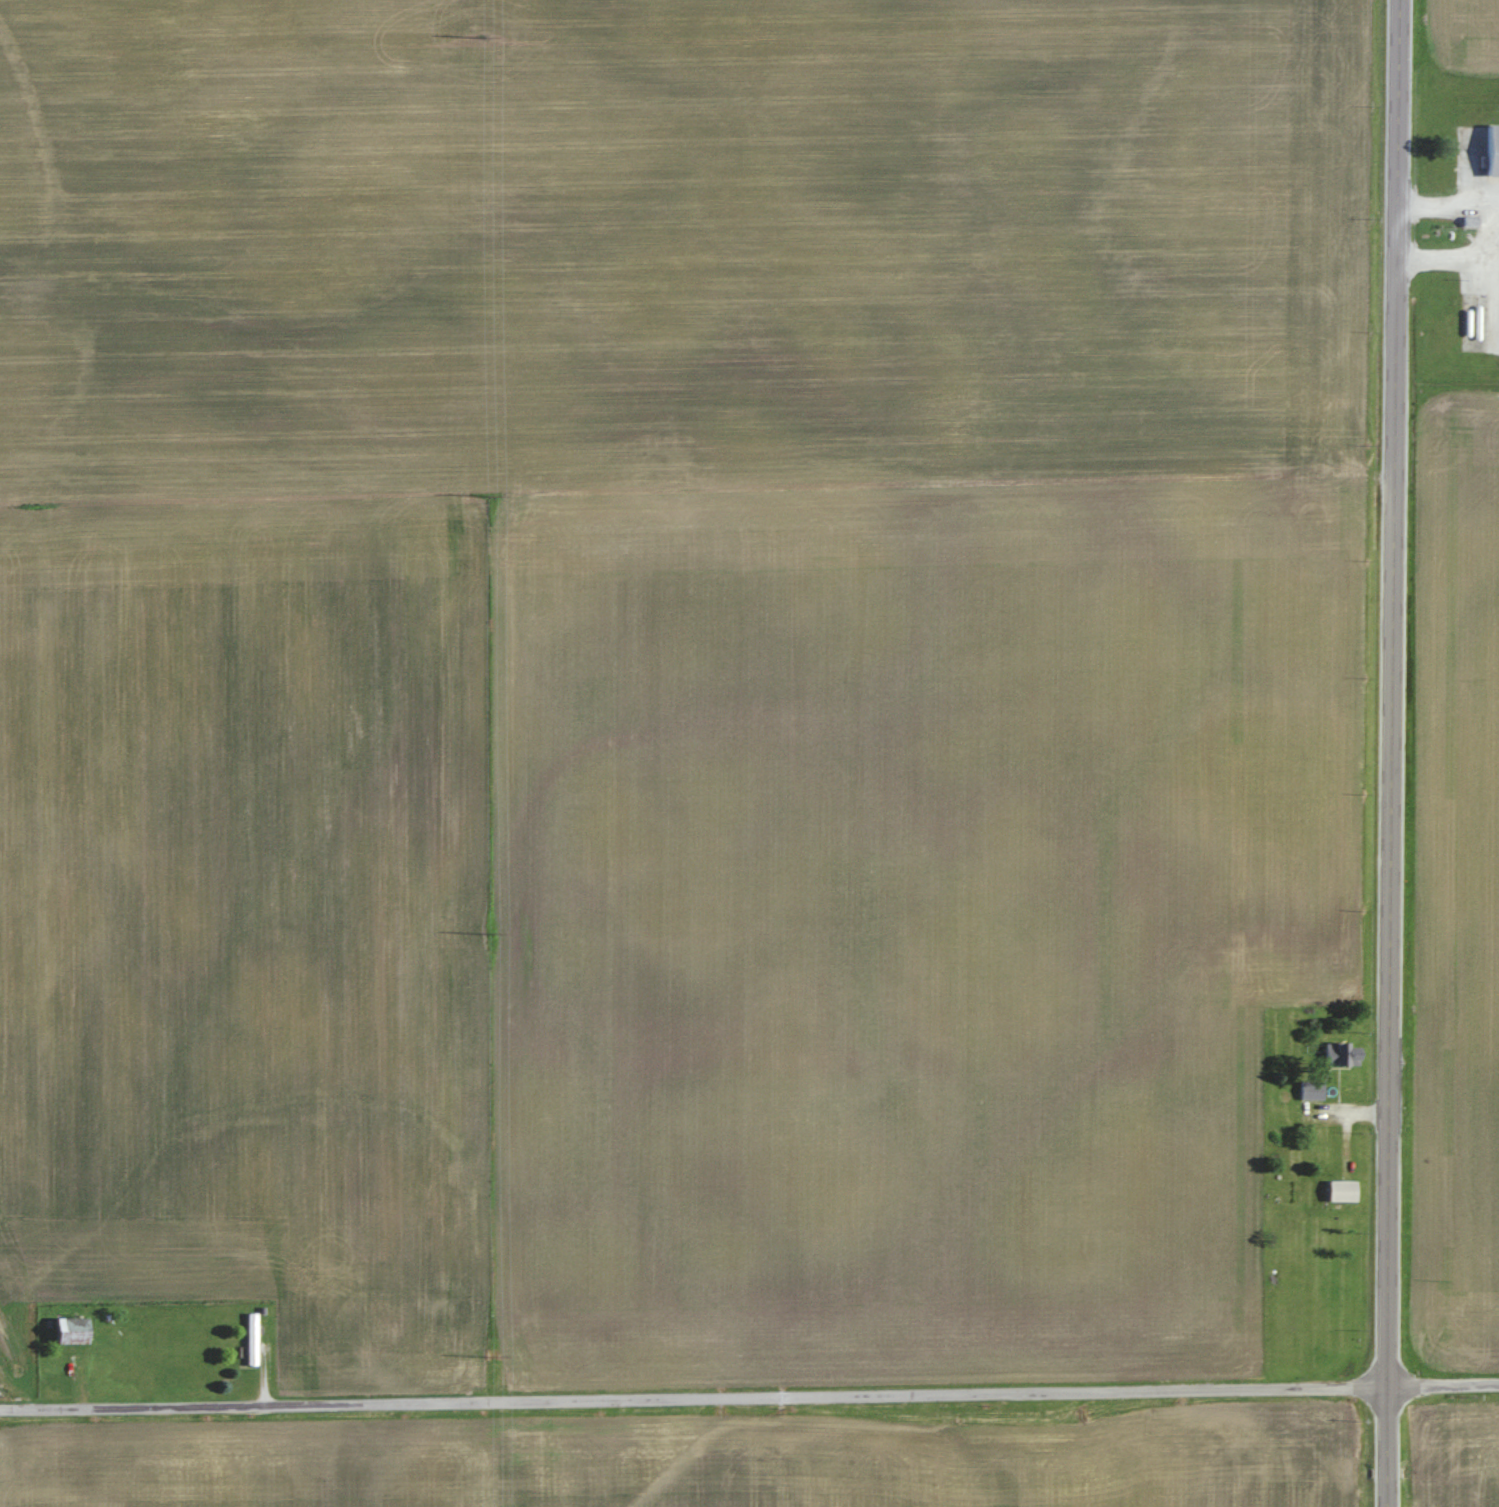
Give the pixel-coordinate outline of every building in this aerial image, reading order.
[(1498,175),(1498,124),(1487,124),(1487,175),(1498,175)] [(1482,305),(1465,305),(1465,337),(1482,337),(1482,305)] [(1363,1066),(1363,1043),(1327,1044),(1327,1066),(1363,1066)] [(1325,1081),(1302,1081),(1302,1099),(1325,1099),(1325,1081)] [(1358,1181),(1327,1181),(1327,1201),(1358,1201),(1358,1181)] [(258,1365),(258,1313),(247,1313),(247,1365),(258,1365)] [(90,1343),(90,1318),(58,1318),(58,1343),(90,1343)]
